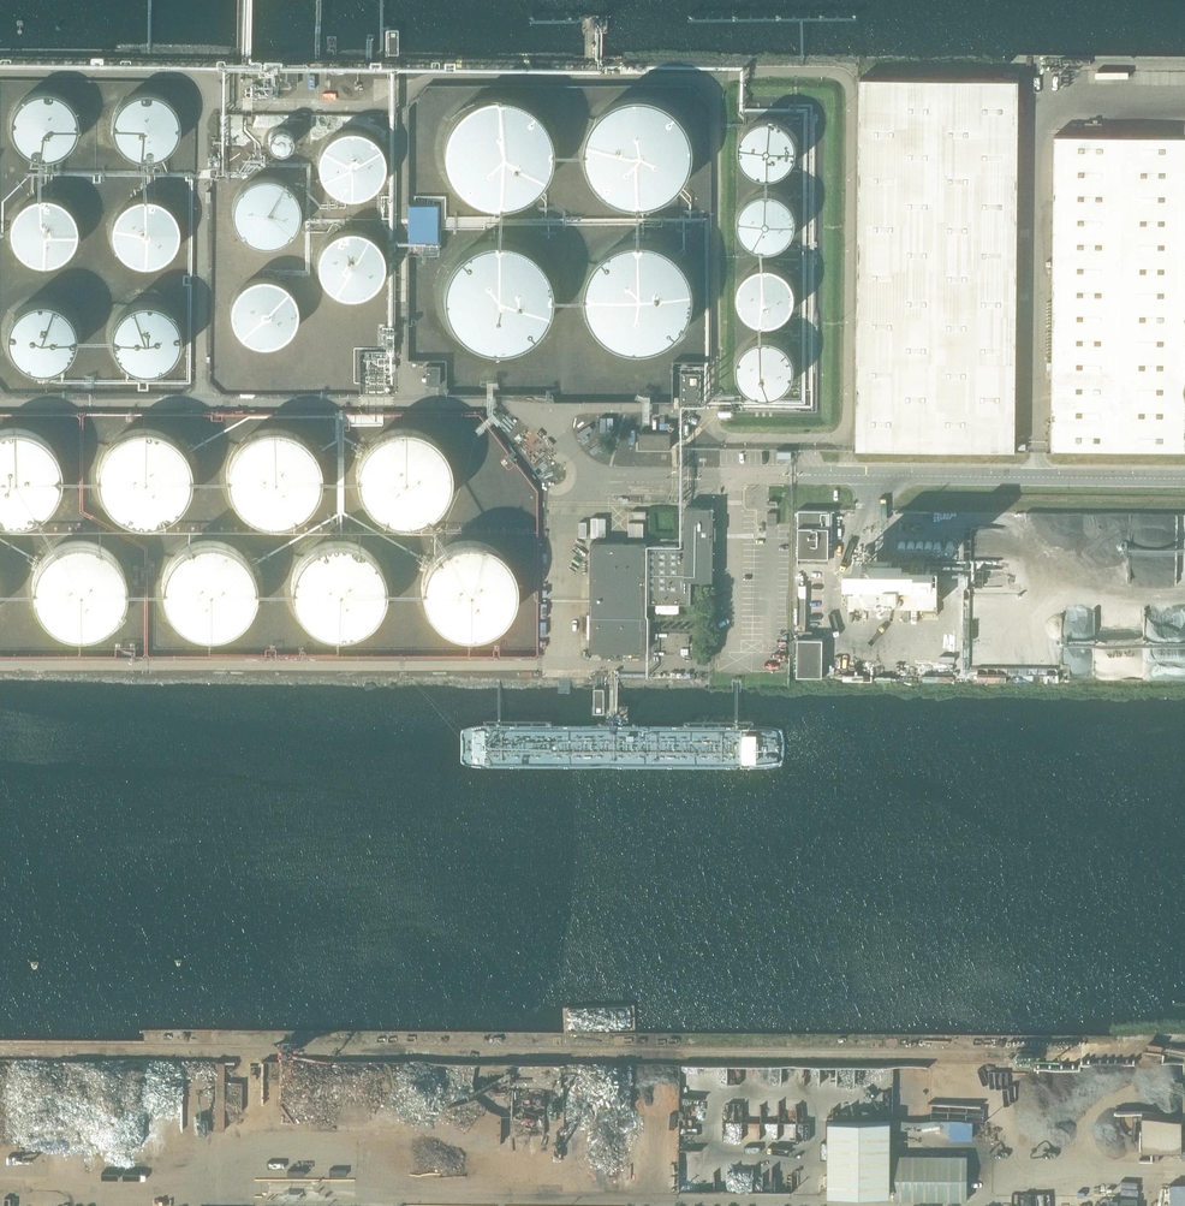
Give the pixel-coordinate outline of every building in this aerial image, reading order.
[(1017,197),(1018,79),(860,78),(856,448),(858,448),(1015,449),(1015,390),(1016,293),(1017,197)] [(277,99),(278,86),(266,86),(266,99),(277,99)] [(68,148),(72,144),(75,138),(77,132),(78,121),(76,111),(72,104),(68,100),(60,94),(49,90),(42,90),(34,91),(28,94),(23,97),(18,102),(14,109),(11,114),(10,123),(10,129),(12,135),(17,144),(20,149),(26,153),(32,156),(42,158),(49,158),(54,157),(63,153),(68,148)] [(178,135),(180,127),(179,118),(176,110),(173,104),(166,97),(160,94),(151,91),(141,91),(134,93),(126,97),(119,103),(117,107),(113,117),(112,128),(113,136),(118,145),(122,149),(131,156),(139,158),(144,159),(151,159),(157,157),(164,154),(168,150),(173,145),(178,135)] [(479,98),(471,101),(461,108),(451,118),(444,130),(441,142),(441,156),(444,169),(449,180),(457,190),(468,198),(483,204),(497,205),(509,204),(524,198),(534,190),(542,180),(547,170),(551,157),(550,144),(549,134),(545,126),(538,114),(528,106),(517,100),(507,96),(498,95),(487,96),(479,98)] [(622,98),(614,101),(604,108),(594,118),(587,131),(584,143),(584,156),(587,169),(592,180),(600,190),(611,198),(627,204),(640,206),(652,204),(667,198),(677,190),(685,180),(691,170),(694,157),(694,144),(692,135),(688,126),(681,115),(671,106),(660,100),(650,97),(641,96),(630,96),(622,98)] [(795,136),(790,128),(783,123),(778,120),(771,118),(765,118),(756,121),(749,125),(746,128),(742,133),(739,142),(739,152),(740,156),(743,162),(749,170),(754,173),(760,175),(767,176),(776,175),(782,172),(786,170),(790,166),(793,162),(795,157),(797,149),(797,143),(795,136)] [(292,143),(293,140),(292,136),(292,134),(290,132),(289,130),(286,128),(282,127),(280,127),(277,128),(275,128),(273,129),(271,132),(269,135),(268,137),(268,141),(269,143),(270,145),(271,148),(274,150),(276,151),(279,152),(281,152),(285,151),(287,150),(290,148),(291,145),(292,143)] [(383,174),(385,166),(385,159),(382,149),(379,143),(374,138),(369,134),(360,130),(350,129),(343,130),(337,132),(327,138),(322,145),(319,151),(317,159),(318,171),(321,179),(325,185),(330,190),(335,193),(345,197),(354,197),(365,194),(371,190),(376,186),(381,178),(383,174)] [(1048,423),(1048,436),(1048,448),(1052,448),(1184,449),(1184,136),(1054,135),(1052,423),(1048,423)] [(298,220),(300,214),(299,205),(296,194),(291,188),(282,181),(274,177),(267,176),(260,177),(254,178),(247,182),(243,185),(237,192),(235,196),(232,204),(231,213),(233,220),(238,230),(241,235),(247,240),(254,243),(260,245),(267,245),(277,243),(283,240),(289,236),(293,231),(298,220)] [(794,230),(796,222),(796,212),(793,206),(788,199),(781,194),(776,192),(768,190),(763,191),(757,192),(752,195),(747,199),(743,204),(740,211),(738,219),(739,225),(742,233),(745,238),(748,241),(753,245),(759,247),(764,248),(773,248),(779,246),(787,241),(791,236),(794,230)] [(75,243),(77,237),(78,227),(75,216),(71,209),(65,203),(59,199),(51,196),(43,195),(34,196),(26,200),(21,203),(15,209),(12,215),(9,224),(9,231),(10,240),(14,249),(20,255),(27,260),(38,264),(48,264),(56,262),(61,259),(68,254),(71,250),(75,243)] [(177,241),(179,236),(179,227),(177,218),(172,209),(167,204),(158,199),(151,197),(146,196),(138,197),(132,199),(125,203),(120,207),(116,214),(112,223),(111,230),(112,239),(115,246),(118,251),(127,259),(136,263),(143,264),(152,264),(157,262),(165,258),(170,254),(173,250),(177,241)] [(437,204),(408,204),(408,239),(437,239),(437,204)] [(385,265),(385,259),(382,249),(378,243),(374,238),(367,233),(360,230),(354,229),(347,229),(340,230),(335,232),(326,239),(321,246),(318,252),(317,257),(316,264),(318,273),(322,282),(328,289),(333,293),(343,296),(354,297),(364,295),(373,289),(378,284),(381,278),(384,272),(385,265)] [(478,243),(470,247),(460,253),(450,264),(443,276),(440,288),(440,301),(443,315),(448,326),(456,335),(467,344),(482,350),(496,351),(508,349),(523,343),(533,336),(541,326),(547,315),(550,302),(550,289),(548,280),(544,271),(537,260),(527,251),(516,245),(506,242),(497,241),(486,242),(478,243)] [(623,244),(615,247),(604,253),(595,264),(588,276),(585,288),(584,302),(587,315),(593,326),(601,336),(612,344),(627,350),(641,351),(653,350),(668,343),(677,336),(686,326),(691,315),(694,302),(694,290),(692,280),(689,271),(681,260),(671,251),(660,245),(650,242),(641,241),(631,242),(623,244)] [(796,292),(794,284),(789,276),(784,271),(776,266),(771,265),(763,265),(756,267),(751,270),(747,272),(741,280),(739,285),(738,290),(738,297),(739,303),(742,309),(744,312),(749,317),(757,321),(763,323),(773,322),(779,320),(784,317),(788,314),(792,308),(795,302),(796,296),(796,292)] [(294,329),(297,321),(298,313),(297,303),(293,294),(288,287),(280,281),(274,278),(267,277),(255,278),(249,280),(243,283),(238,288),(233,294),(230,301),(228,309),(229,318),(233,329),(237,335),(244,341),(254,346),(260,347),(267,347),(274,345),(282,341),(288,337),(294,329)] [(71,345),(72,338),(72,331),(70,325),(67,318),(62,312),(57,308),(51,305),(41,302),(30,303),(24,305),(18,308),(13,312),(9,318),(6,323),(4,330),(3,337),(4,344),(5,350),(9,356),(17,365),(22,368),(29,370),(36,371),(43,371),(49,369),(55,367),(61,362),(66,357),(69,352),(71,345)] [(177,345),(177,338),(177,331),(175,325),(172,319),(167,313),(162,309),(156,306),(146,303),(135,304),(129,306),(124,309),(118,313),(114,319),(111,324),(109,330),(108,337),(109,345),(111,350),(114,356),(122,365),(128,369),(134,371),(141,372),(148,372),(155,370),(161,367),(166,363),(171,358),(174,352),(177,345)] [(795,370),(795,363),(792,355),(787,347),(783,343),(775,339),(769,338),(764,337),(759,338),(753,341),(748,343),(742,349),(739,356),(737,362),(737,369),(739,376),(741,381),(744,385),(749,390),(753,392),(759,395),(767,395),(776,394),(781,391),(788,386),(791,381),(793,376),(795,370)] [(439,385),(439,366),(426,365),(425,385),(439,385)] [(701,402),(701,372),(681,372),(681,401),(701,402)] [(394,425),(382,429),(372,435),(364,444),(358,455),(355,467),(355,479),(358,491),(364,502),(373,510),(383,517),(395,521),(407,521),(419,519),(430,513),(439,506),(446,496),(451,484),(452,472),(451,460),(446,449),(439,439),(429,431),(418,426),(406,424),(394,425)] [(264,426),(253,430),(242,436),(234,445),(228,456),(225,468),(225,480),(229,492),(235,502),(243,511),(254,518),(265,521),(277,522),(289,520),(300,514),(310,506),(317,496),(321,485),(323,473),(321,461),(316,449),(309,440),(300,432),(288,427),(276,425),(264,426)] [(0,429),(0,521),(5,523),(18,524),(30,521),(41,516),(50,508),(57,498),(61,487),(63,475),(61,463),(56,451),(49,441),(40,434),(29,429),(16,426),(4,427),(0,429)] [(131,428),(122,431),(109,440),(102,448),(98,456),(95,466),(94,481),(98,495),(106,506),(116,516),(132,522),(152,523),(167,517),(177,510),(183,503),(187,495),(191,484),(192,476),(191,466),(188,455),(183,447),(175,438),(166,432),(154,427),(142,426),(131,428)] [(671,448),(671,432),(639,432),(638,448),(671,448)] [(712,579),(713,537),(716,537),(716,524),(713,524),(713,507),(685,506),(685,548),(646,548),(646,542),(591,541),(590,651),(645,651),(646,603),(690,603),(691,579),(712,579)] [(828,556),(829,536),(831,536),(831,538),(832,538),(832,510),(835,510),(798,509),(797,564),(798,564),(798,562),(826,562),(826,556),(828,556)] [(777,524),(777,512),(767,512),(767,524),(777,524)] [(630,521),(630,532),(644,533),(645,521),(630,521)] [(67,538),(58,542),(45,551),(38,559),(34,567),(31,577),(31,591),(35,605),(42,617),(53,626),(68,633),(88,634),(103,628),(113,620),(119,614),(124,606),(127,595),(128,587),(127,577),(124,566),(119,557),(111,549),(102,543),(90,538),(78,537),(67,538)] [(329,538),(317,542),(307,548),(299,557),(293,568),(290,580),(290,592),(293,604),(299,615),(308,624),(318,630),(330,634),(342,634),(354,632),(365,627),(374,619),(381,609),(386,597),(387,585),(386,573),(381,562),(374,552),(364,544),(353,539),(341,537),(329,538)] [(198,540),(189,543),(176,553),(169,561),(165,568),(162,579),(161,593),(165,607),(173,619),(183,628),(199,635),(219,635),(234,630),(244,622),(250,615),(254,608),(258,597),(259,589),(258,579),(255,567),(250,559),(242,551),(233,544),(221,540),(209,538),(198,540)] [(459,539),(447,542),(437,549),(429,558),(423,569),(420,581),(420,593),(423,605),(429,615),(438,624),(448,631),(460,634),(472,635),(484,632),(495,627),(505,619),(512,609),(516,598),(517,586),(516,574),(511,562),(504,553),(494,545),(483,540),(471,538),(459,539)] [(901,540),(900,541),(899,541),(899,542),(899,543),(898,543),(898,544),(898,545),(898,546),(899,546),(899,547),(900,547),(901,548),(903,549),(904,548),(905,548),(905,547),(906,547),(906,546),(906,545),(907,545),(907,544),(906,543),(906,542),(905,541),(904,540),(903,540),(901,540)] [(910,540),(909,541),(908,541),(907,542),(907,543),(907,544),(907,545),(907,546),(908,547),(908,548),(909,548),(910,549),(911,549),(912,549),(913,548),(914,547),(915,546),(915,545),(915,544),(915,543),(914,542),(914,541),(913,541),(912,541),(911,540),(910,540)] [(919,541),(918,541),(917,541),(917,542),(916,543),(916,544),(916,545),(916,546),(917,547),(917,548),(918,548),(920,549),(921,549),(921,548),(922,548),(923,547),(924,546),(924,544),(924,543),(924,542),(923,542),(923,541),(922,541),(921,540),(920,540),(919,541)] [(928,540),(927,541),(926,542),(925,543),(925,544),(925,545),(926,546),(926,547),(927,548),(929,548),(930,548),(931,548),(932,547),(933,547),(933,545),(933,544),(933,543),(933,542),(932,542),(932,541),(930,541),(929,540),(928,540)] [(936,541),(935,542),(934,542),(934,543),(933,544),(933,545),(933,546),(934,547),(934,548),(935,548),(935,549),(936,549),(937,549),(938,549),(939,549),(940,549),(940,548),(941,547),(941,546),(941,545),(941,544),(941,543),(940,542),(939,542),(938,541),(937,541),(936,541)] [(868,592),(849,592),(849,604),(868,604),(868,600),(868,599),(891,599),(891,600),(891,604),(937,604),(938,569),(892,569),(892,559),(869,559),(868,592)] [(806,624),(806,597),(797,597),(797,624),(806,624)] [(1061,615),(1049,615),(1048,635),(1061,636),(1061,615)] [(822,675),(823,638),(798,638),(798,635),(797,635),(797,675),(825,676),(825,675),(822,675)] [(890,1194),(891,1121),(829,1120),(828,1194),(890,1194)] [(951,1137),(974,1137),(973,1120),(951,1120),(951,1137)] [(967,1200),(967,1155),(894,1155),(894,1199),(967,1200)] [(1171,1182),(1172,1205),(1184,1205),(1184,1182),(1171,1182)] [(1137,1197),(1111,1196),(1111,1201),(1106,1200),(1106,1205),(1137,1205),(1137,1197)]
